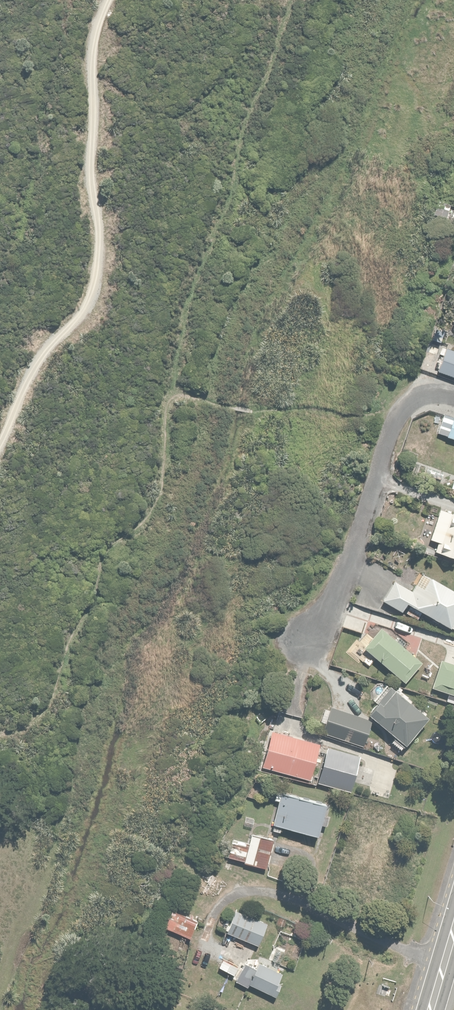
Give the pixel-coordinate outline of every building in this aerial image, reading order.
[(433,215),(452,221),(453,214),(453,207),(437,201),(433,215)] [(437,370),(453,378),(453,352),(446,348),(437,370)] [(449,417),(443,435),(453,438),(453,418),(449,417)] [(437,506),(426,536),(436,540),(432,549),(453,556),(453,512),(437,506)] [(420,567),(408,588),(390,578),(379,597),(399,608),(405,599),(409,601),(403,612),(416,619),(421,610),(452,628),(453,624),(453,586),(420,567)] [(378,626),(360,647),(401,682),(419,661),(378,626)] [(438,658),(430,685),(453,693),(453,663),(438,658)] [(389,687),(368,712),(404,741),(424,716),(389,687)] [(326,705),(318,731),(360,743),(367,718),(326,705)] [(269,727),(259,763),(303,776),(313,740),(269,727)] [(442,745),(453,748),(453,729),(445,727),(442,745)] [(242,744),(240,756),(254,759),(256,747),(242,744)] [(321,746),(314,780),(349,787),(355,752),(321,746)] [(325,802),(278,791),(276,801),(279,802),(273,825),(317,836),(325,802)] [(239,818),(239,824),(251,825),(252,814),(243,813),(242,818),(239,818)] [(274,840),(268,838),(253,834),(251,844),(233,840),(229,857),(244,861),(244,864),(266,869),(274,840)] [(193,917),(169,907),(161,925),(185,936),(193,917)] [(261,920),(234,910),(225,931),(253,942),(261,920)] [(273,945),(269,959),(281,962),(285,949),(273,945)] [(282,969),(256,958),(248,978),(274,988),(282,969)]
